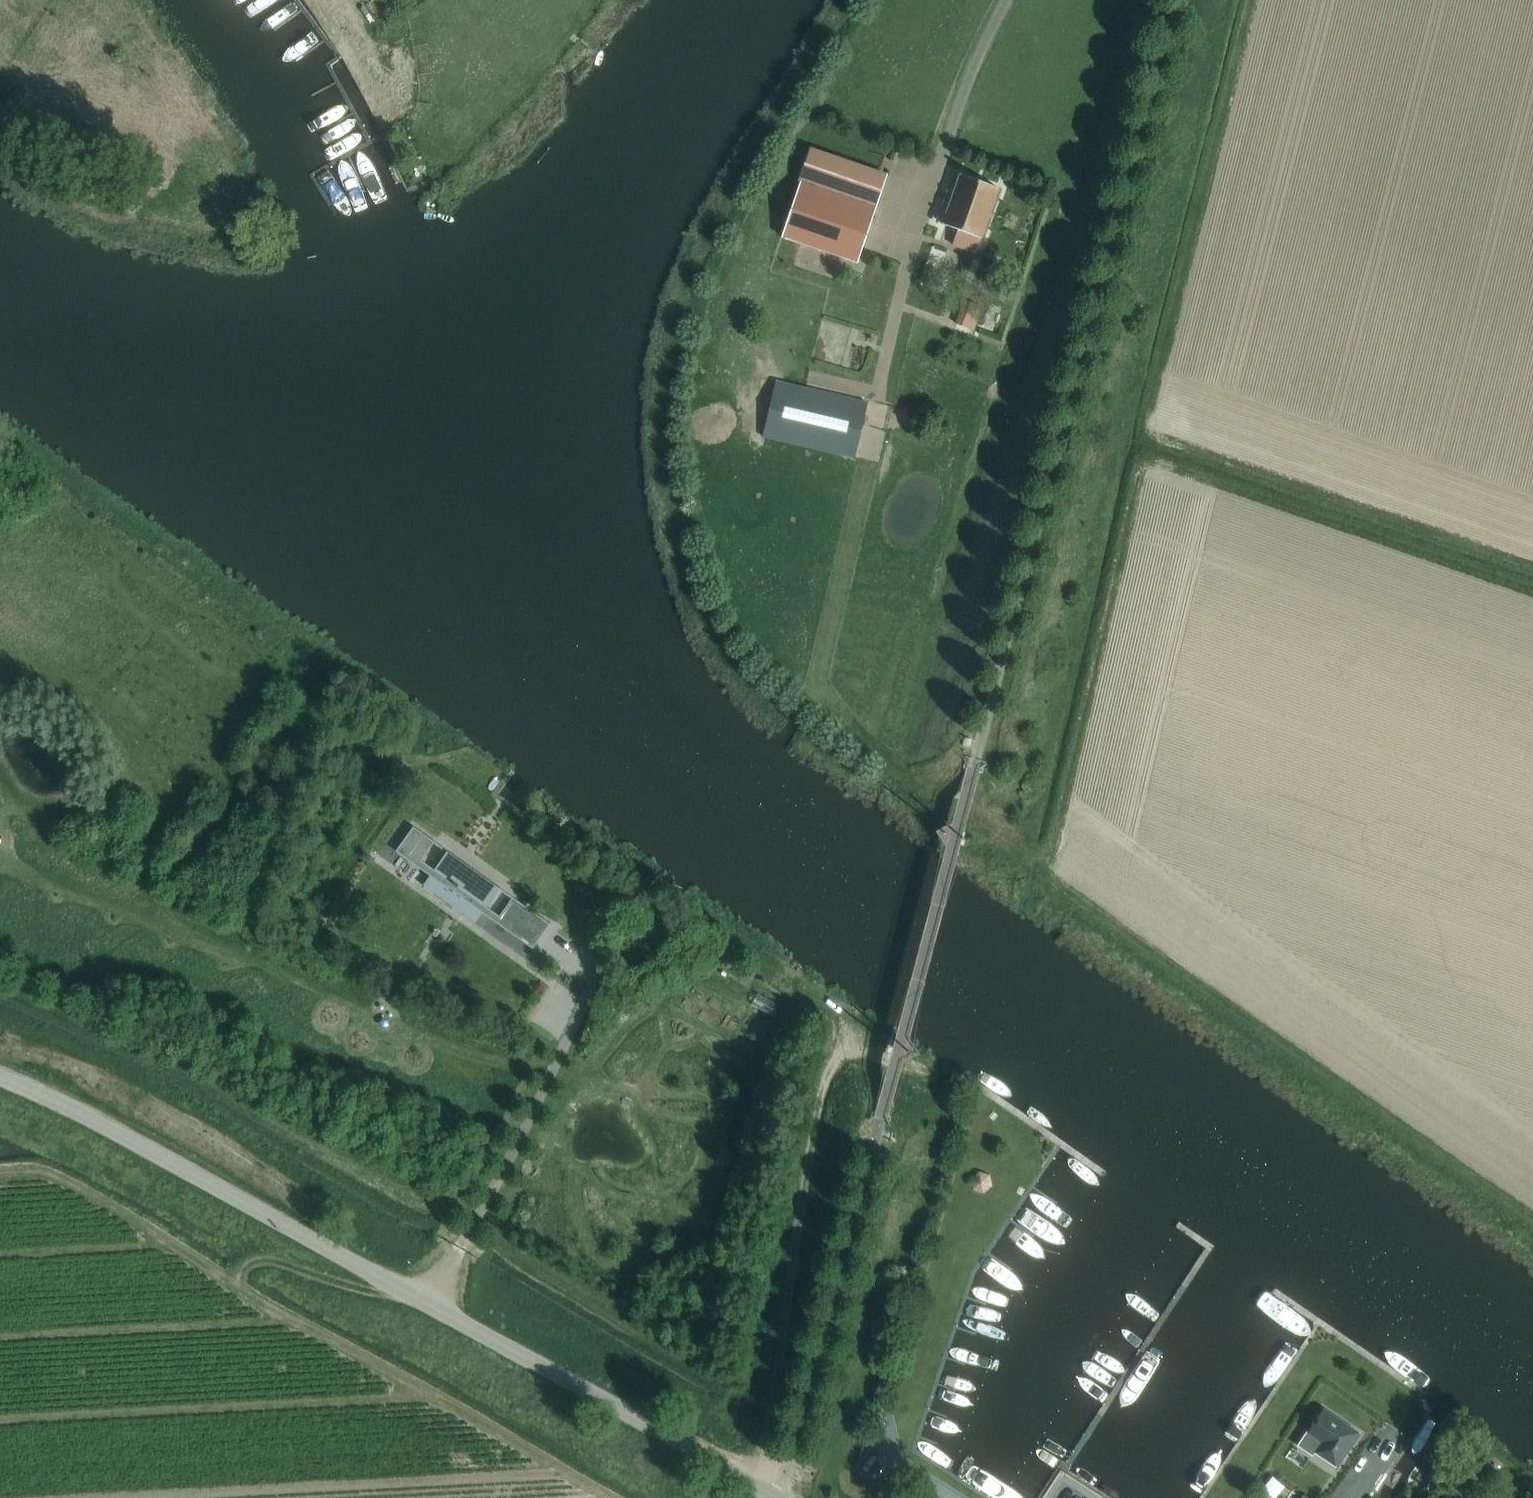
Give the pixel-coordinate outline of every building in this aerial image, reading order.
[(856,264),(857,262),(886,175),(809,149),(798,179),(800,180),(780,239),(843,260),(856,264)] [(974,252),(997,187),(960,174),(942,224),(958,230),(952,244),(974,252)] [(1017,280),(1020,268),(1011,266),(1007,277),(1017,280)] [(972,321),(992,325),(995,310),(975,306),(972,321)] [(854,457),(865,410),(867,403),(777,381),(764,436),(854,457)] [(413,826),(396,851),(430,875),(423,885),(475,922),(482,912),(533,948),(550,924),(513,897),(499,916),(486,906),(499,888),(447,850),(434,869),(421,860),(434,841),(413,826)] [(1323,1408),(1318,1414),(1307,1431),(1320,1440),(1313,1450),(1337,1466),(1359,1432),(1323,1408)]
